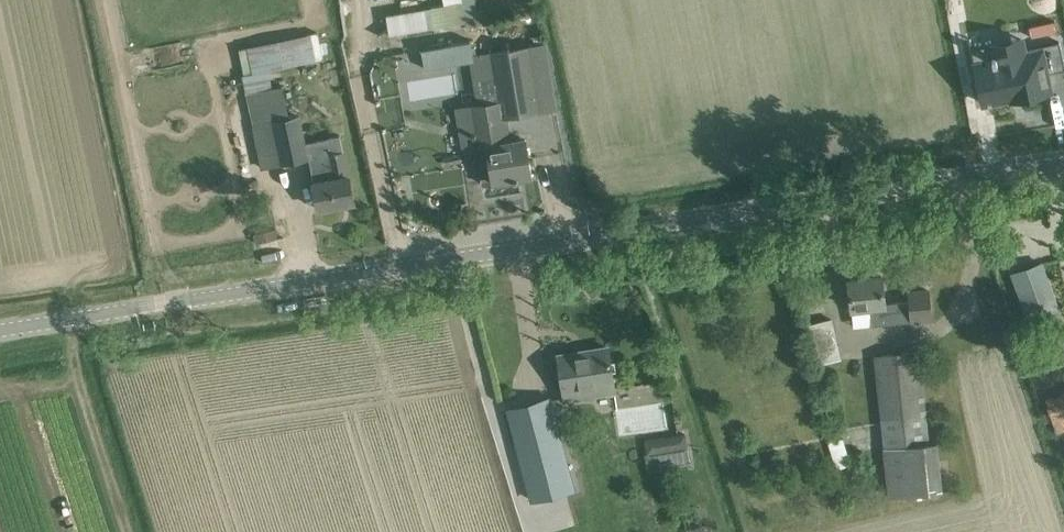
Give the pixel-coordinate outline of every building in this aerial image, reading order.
[(1028,14),(1059,7),(1057,0),(1025,0),(1028,14)] [(425,8),(387,14),(390,34),(429,27),(425,8)] [(317,31),(307,33),(313,59),(323,57),(317,31)] [(975,61),(984,106),(1012,100),(1013,102),(1057,93),(1053,72),(1063,69),(1063,41),(1030,48),(1027,34),(991,42),(995,57),(975,61)] [(546,42),(472,54),(480,104),(457,108),(464,149),(488,144),(494,180),(495,180),(495,185),(515,182),(515,179),(518,178),(518,176),(530,174),(530,175),(531,174),(528,153),(525,138),(524,138),(509,141),(505,115),(556,107),(546,42)] [(244,74),(254,72),(249,46),(238,48),(244,74)] [(289,116),(253,124),(258,145),(262,166),(309,156),(314,181),(313,181),(319,208),(355,200),(350,179),(349,174),(348,174),(343,149),(340,134),(327,136),(305,141),(300,114),(289,116)] [(254,232),(256,242),(278,237),(276,227),(254,232)] [(1061,317),(1048,282),(1041,262),(1013,272),(1033,327),(1061,317)] [(849,278),(852,310),(870,308),(872,324),(910,320),(910,323),(932,321),(929,289),(909,291),(910,300),(885,303),(882,275),(849,278)] [(833,317),(808,323),(817,363),(842,358),(833,317)] [(614,385),(612,368),(608,347),(607,347),(608,351),(576,356),(576,352),(558,355),(565,399),(583,396),(582,390),(614,385)] [(925,443),(922,415),(915,351),(873,355),(887,499),(943,493),(938,442),(925,443)] [(1046,397),(1057,432),(1063,430),(1063,391),(1046,397)] [(557,438),(552,410),(551,410),(518,415),(522,444),(532,442),(534,455),(524,457),(525,460),(525,461),(529,486),(547,483),(562,481),(557,452),(545,454),(543,440),(555,439),(557,438)] [(686,431),(644,439),(647,453),(689,446),(686,431)] [(837,467),(850,463),(841,433),(828,438),(837,467)]
